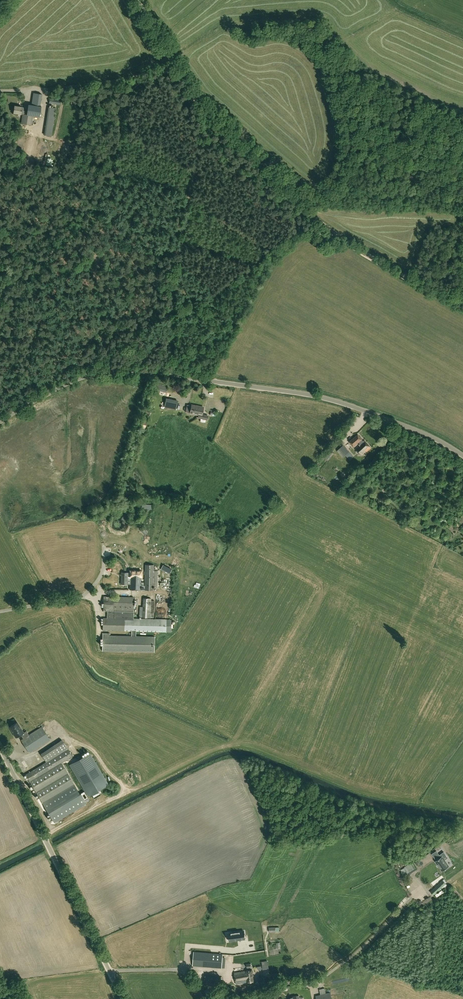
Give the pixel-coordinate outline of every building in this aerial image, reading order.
[(40,106),(32,105),(28,104),(27,111),(23,111),(24,107),(14,106),(13,114),(18,115),(18,114),(23,114),(33,116),(39,117),(41,106),(40,106)] [(32,125),(33,116),(23,114),(21,124),(32,125)] [(190,413),(198,415),(198,418),(207,420),(208,416),(202,414),(203,407),(191,405),(190,413)] [(359,442),(360,444),(363,441),(362,439),(358,434),(349,442),(353,447),(359,442)] [(364,440),(363,441),(360,444),(355,448),(361,456),(366,451),(366,452),(371,448),(364,440)] [(354,457),(343,445),(339,449),(336,452),(337,453),(340,455),(342,458),(346,455),(351,460),(354,457)] [(145,572),(144,586),(141,586),(141,590),(153,590),(153,587),(155,588),(157,588),(158,571),(154,571),(154,565),(145,564),(145,572)] [(130,572),(128,572),(128,576),(130,576),(129,589),(141,590),(141,586),(141,577),(142,571),(130,570),(130,572)] [(133,619),(134,612),(134,597),(104,596),(103,611),(107,612),(107,618),(103,618),(103,630),(125,631),(131,631),(136,631),(166,632),(166,619),(133,619)] [(154,616),(155,601),(151,600),(151,598),(147,598),(143,598),(142,617),(150,618),(150,616),(154,616)] [(102,651),(153,652),(154,636),(136,636),(136,631),(131,631),(131,636),(110,635),(110,633),(102,633),(102,651)] [(49,740),(41,727),(29,735),(27,731),(24,733),(17,722),(10,727),(16,737),(21,734),(23,739),(21,740),(29,753),(49,740)] [(79,794),(73,783),(61,763),(69,759),(71,761),(74,759),(67,748),(62,740),(41,753),(46,762),(25,774),(55,825),(87,806),(85,803),(89,800),(84,791),(79,794)] [(88,797),(90,796),(93,800),(101,795),(98,791),(108,785),(90,753),(69,765),(88,797)] [(440,858),(436,860),(442,871),(449,867),(443,856),(444,851),(440,850),(439,856),(440,858)] [(411,865),(411,864),(410,863),(405,866),(406,867),(405,868),(403,866),(400,867),(402,869),(400,870),(403,876),(407,873),(408,875),(417,869),(413,863),(411,865)] [(431,865),(426,872),(432,877),(438,870),(431,865)] [(433,895),(441,889),(442,890),(447,885),(443,881),(437,885),(429,892),(433,895)] [(238,940),(240,939),(240,940),(245,939),(245,937),(245,934),(244,931),(243,931),(231,933),(229,933),(228,933),(229,936),(229,938),(229,941),(230,941),(233,941),(238,940)] [(208,949),(242,946),(242,941),(208,944),(208,949)] [(222,968),(223,954),(194,952),(193,966),(222,968)] [(277,959),(274,960),(262,961),(263,969),(270,968),(270,970),(274,969),(274,968),(278,967),(277,959)] [(234,972),(236,984),(254,981),(252,969),(234,972)] [(204,983),(210,984),(210,986),(217,987),(217,984),(220,985),(221,977),(205,975),(204,983)] [(326,993),(324,988),(319,989),(321,995),(316,996),(316,998),(332,998),(330,992),(326,993)]
